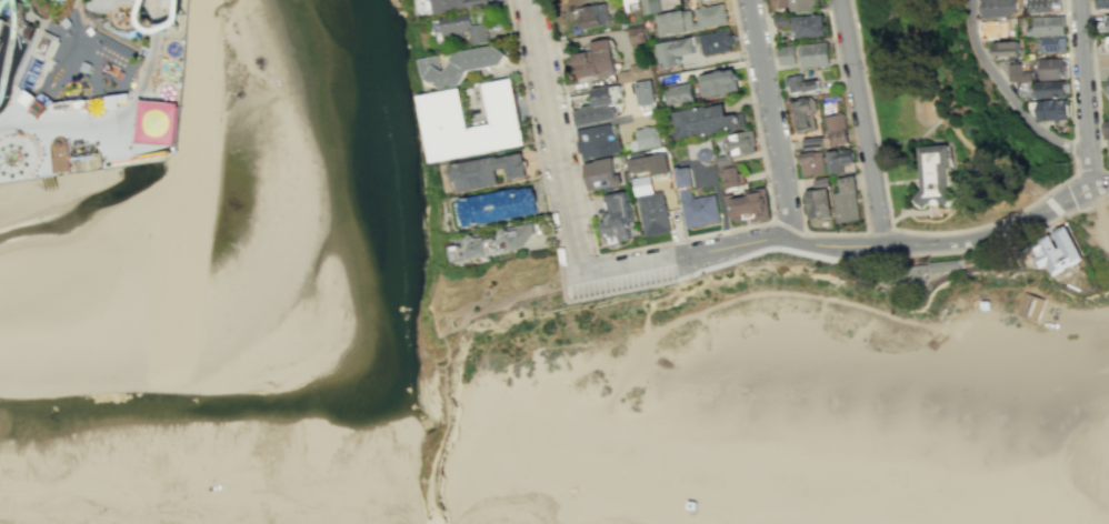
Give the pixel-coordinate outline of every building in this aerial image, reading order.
[(438,17),(491,6),(490,0),(434,0),(438,17)] [(623,11),(637,10),(636,0),(623,0),(623,11)] [(645,16),(641,0),(660,0),(662,11),(645,16)] [(779,9),(787,8),(787,13),(820,11),(820,0),(778,0),(779,9)] [(980,19),(1011,17),(1011,13),(1017,12),(1016,0),(979,0),(980,19)] [(1031,12),(1046,12),(1046,14),(1060,14),(1060,11),(1063,11),(1063,0),(1031,0),(1031,12)] [(726,2),(696,8),(698,21),(693,22),(691,9),(658,16),(661,38),(730,24),(726,2)] [(578,9),(580,18),(578,19),(580,31),(610,24),(606,3),(582,8),(582,9),(578,9)] [(473,14),(444,20),(448,41),(472,36),(474,48),(492,44),(488,23),(476,26),(473,14)] [(791,24),(790,14),(775,17),(776,26),(791,24)] [(795,32),(798,32),(798,38),(827,36),(825,14),(807,17),(807,16),(793,17),(795,32)] [(1035,16),(1035,27),(1028,27),(1028,37),(1065,37),(1063,27),(1066,27),(1065,14),(1035,16)] [(1108,31),(1108,14),(1107,14),(1107,22),(1098,22),(1099,31),(1108,31)] [(982,39),(1008,38),(1007,20),(981,21),(982,39)] [(627,28),(629,44),(645,41),(642,25),(627,28)] [(27,43),(19,40),(24,28),(32,31),(27,43)] [(700,34),(705,56),(732,50),(731,46),(736,44),(733,34),(729,36),(729,30),(700,34)] [(41,32),(56,38),(53,41),(57,42),(50,58),(48,57),(46,62),(31,56),(41,32)] [(692,38),(696,53),(680,57),(681,66),(667,69),(666,63),(661,64),(658,44),(692,38)] [(1041,39),(1041,52),(1068,51),(1067,38),(1041,39)] [(610,39),(619,83),(605,85),(602,74),(577,79),(571,56),(595,50),(593,42),(610,39)] [(1020,58),(1019,40),(992,42),(993,59),(1020,58)] [(799,46),(802,68),(830,64),(828,42),(799,46)] [(509,54),(494,46),(458,53),(447,72),(443,70),(441,56),(420,60),(423,75),(443,89),(463,85),(471,71),(502,64),(509,54)] [(780,66),(797,64),(795,46),(778,47),(780,66)] [(18,85),(31,58),(41,63),(28,91),(18,85)] [(1038,59),(1039,82),(1058,81),(1061,78),(1068,78),(1067,59),(1061,59),(1038,59)] [(78,70),(80,62),(89,66),(86,73),(78,70)] [(628,64),(628,70),(618,71),(619,82),(652,77),(650,62),(628,64)] [(1009,64),(1009,82),(1035,81),(1035,72),(1022,72),(1022,63),(1009,64)] [(698,75),(702,99),(739,92),(735,69),(698,75)] [(786,78),(789,93),(803,91),(803,92),(820,90),(818,79),(803,82),(802,74),(786,78)] [(421,97),(434,163),(527,145),(513,79),(486,84),(493,124),(471,128),(463,89),(421,97)] [(635,82),(640,110),(657,107),(651,79),(635,82)] [(1067,97),(1067,81),(1037,83),(1037,99),(1067,97)] [(693,82),(697,101),(669,107),(666,88),(693,82)] [(592,105),(595,105),(596,107),(613,103),(613,101),(619,100),(616,87),(611,87),(611,85),(592,89),(593,93),(590,93),(592,105)] [(21,92),(31,99),(27,105),(23,103),(22,104),(18,102),(19,100),(17,98),(21,92)] [(798,133),(817,129),(815,114),(819,113),(816,95),(791,101),(798,133)] [(92,101),(90,102),(89,105),(88,107),(88,110),(89,113),(91,115),(92,117),(96,118),(99,118),(102,115),(104,112),(106,109),(104,105),(103,103),(100,101),(98,100),(94,100),(92,101)] [(1038,100),(1039,120),(1068,119),(1068,100),(1038,100)] [(138,101),(136,142),(173,145),(177,104),(138,101)] [(49,104),(72,102),(73,111),(50,113),(49,104)] [(736,114),(728,115),(726,103),(707,108),(706,105),(675,112),(680,140),(739,128),(736,114)] [(576,125),(617,118),(616,109),(608,110),(607,105),(573,112),(576,125)] [(845,113),(826,118),(831,147),(851,142),(845,113)] [(582,130),(583,135),(579,137),(580,142),(578,142),(580,152),(583,151),(585,159),(608,153),(605,141),(612,140),(609,124),(582,130)] [(635,129),(639,149),(660,144),(657,125),(648,127),(648,124),(642,125),(642,128),(635,129)] [(758,151),(755,130),(722,137),(726,155),(716,157),(718,167),(733,163),(731,155),(758,151)] [(803,148),(823,147),(823,137),(802,138),(803,148)] [(50,142),(68,140),(69,149),(71,172),(53,174),(50,142)] [(928,208),(931,203),(938,203),(956,201),(955,187),(951,187),(950,168),(953,168),(951,147),(921,148),(925,183),(925,189),(917,196),(928,208)] [(831,174),(845,171),(843,164),(855,162),(851,149),(839,152),(839,150),(827,152),(831,174)] [(452,165),(456,182),(459,181),(460,191),(499,183),(497,170),(507,169),(509,179),(527,175),(522,150),(454,162),(456,165),(452,165)] [(805,178),(828,173),(823,150),(800,154),(805,178)] [(671,172),(667,152),(628,160),(631,174),(655,170),(656,175),(671,172)] [(590,192),(625,184),(622,173),(618,173),(615,157),(596,160),(596,162),(585,164),(590,192)] [(690,165),(680,168),(680,167),(675,168),(679,190),(695,187),(690,165)] [(726,189),(742,185),(738,165),(723,169),(725,172),(719,173),(720,179),(723,178),(726,189)] [(835,193),(842,192),(840,180),(857,177),(865,219),(840,223),(835,193)] [(466,226),(540,212),(536,184),(460,199),(466,226)] [(773,219),(767,187),(743,191),(745,195),(736,196),(735,193),(725,195),(729,215),(737,222),(753,219),(755,222),(773,219)] [(605,242),(609,242),(610,246),(622,244),(621,241),(632,239),(629,224),(638,222),(631,189),(602,194),(606,211),(610,210),(611,215),(606,216),(607,222),(601,223),(605,242)] [(721,221),(716,191),(695,195),(692,189),(679,192),(687,229),(721,221)] [(813,220),(836,215),(830,189),(809,192),(813,220)] [(638,196),(663,191),(671,232),(645,236),(638,196)] [(533,222),(503,229),(498,238),(487,239),(486,236),(478,238),(470,233),(464,244),(450,248),(453,263),(488,255),(488,256),(508,252),(510,250),(524,246),(534,232),(533,222)] [(1055,274),(1048,263),(1041,268),(1028,244),(1049,233),(1058,248),(1060,246),(1052,232),(1066,224),(1085,259),(1055,274)] [(1048,302),(1039,328),(1017,320),(1026,295),(1048,302)] [(182,473),(194,472),(194,481),(183,482),(182,473)]
